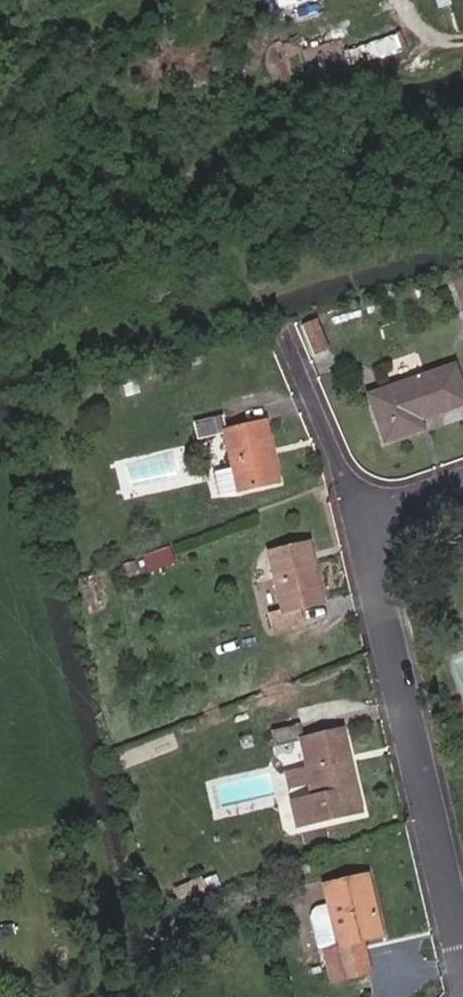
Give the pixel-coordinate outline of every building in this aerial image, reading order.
[(301,309),(286,315),(299,348),(314,342),(301,309)] [(443,353),(359,382),(374,426),(413,412),(411,404),(455,388),(443,353)] [(191,443),(220,437),(217,417),(187,423),(191,443)] [(228,472),(233,495),(275,486),(263,428),(220,437),(228,472)] [(228,472),(209,476),(214,499),(233,495),(228,472)] [(263,619),(268,637),(301,628),(296,611),(319,605),(305,545),(266,556),(280,615),(263,619)] [(141,558),(147,573),(175,562),(170,549),(141,558)] [(353,815),(334,734),(296,742),(292,726),(264,733),(268,749),(295,743),(301,771),(305,786),(308,799),(284,805),(290,829),(353,815)] [(305,786),(301,771),(282,775),(285,790),(305,786)] [(369,938),(354,878),(314,887),(325,943),(311,946),(321,983),(356,975),(347,943),(369,938)]
